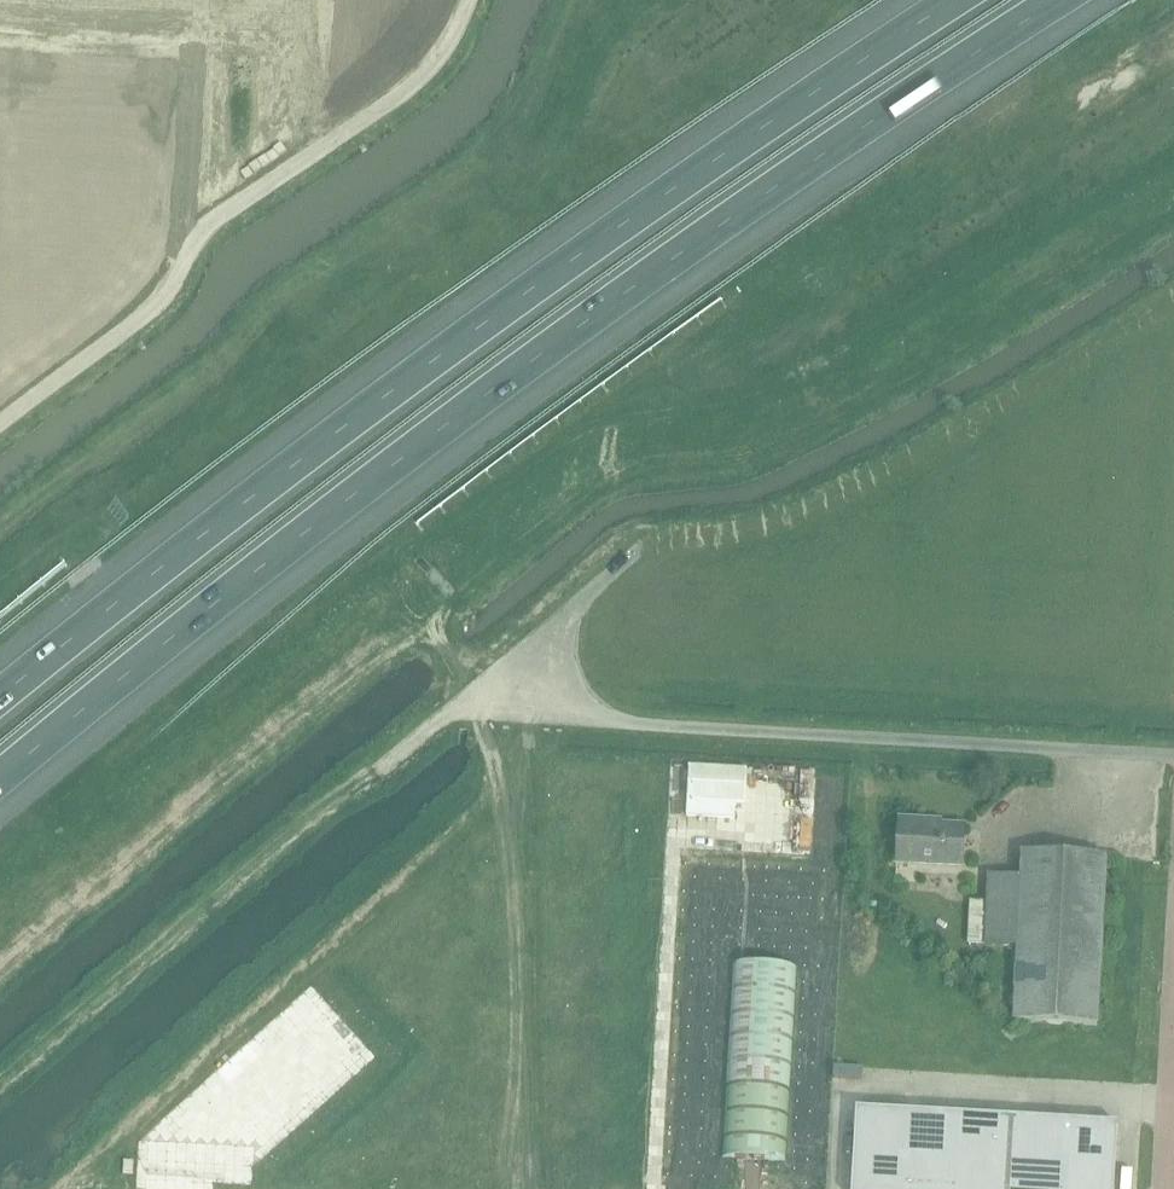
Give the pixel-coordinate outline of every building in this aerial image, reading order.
[(687,801),(686,816),(734,819),(735,804),(745,804),(747,772),(689,769),(687,801)] [(961,867),(961,852),(963,828),(930,826),(930,822),(899,820),(897,844),(897,864),(961,867)] [(970,946),(985,947),(1017,948),(1014,1023),(1096,1027),(1105,857),(1022,853),(1021,878),(988,877),(987,903),(972,902),(970,946)] [(734,964),(723,1157),(786,1161),(797,969),(734,964)] [(855,1110),(851,1188),(1114,1188),(1118,1125),(855,1110)]
